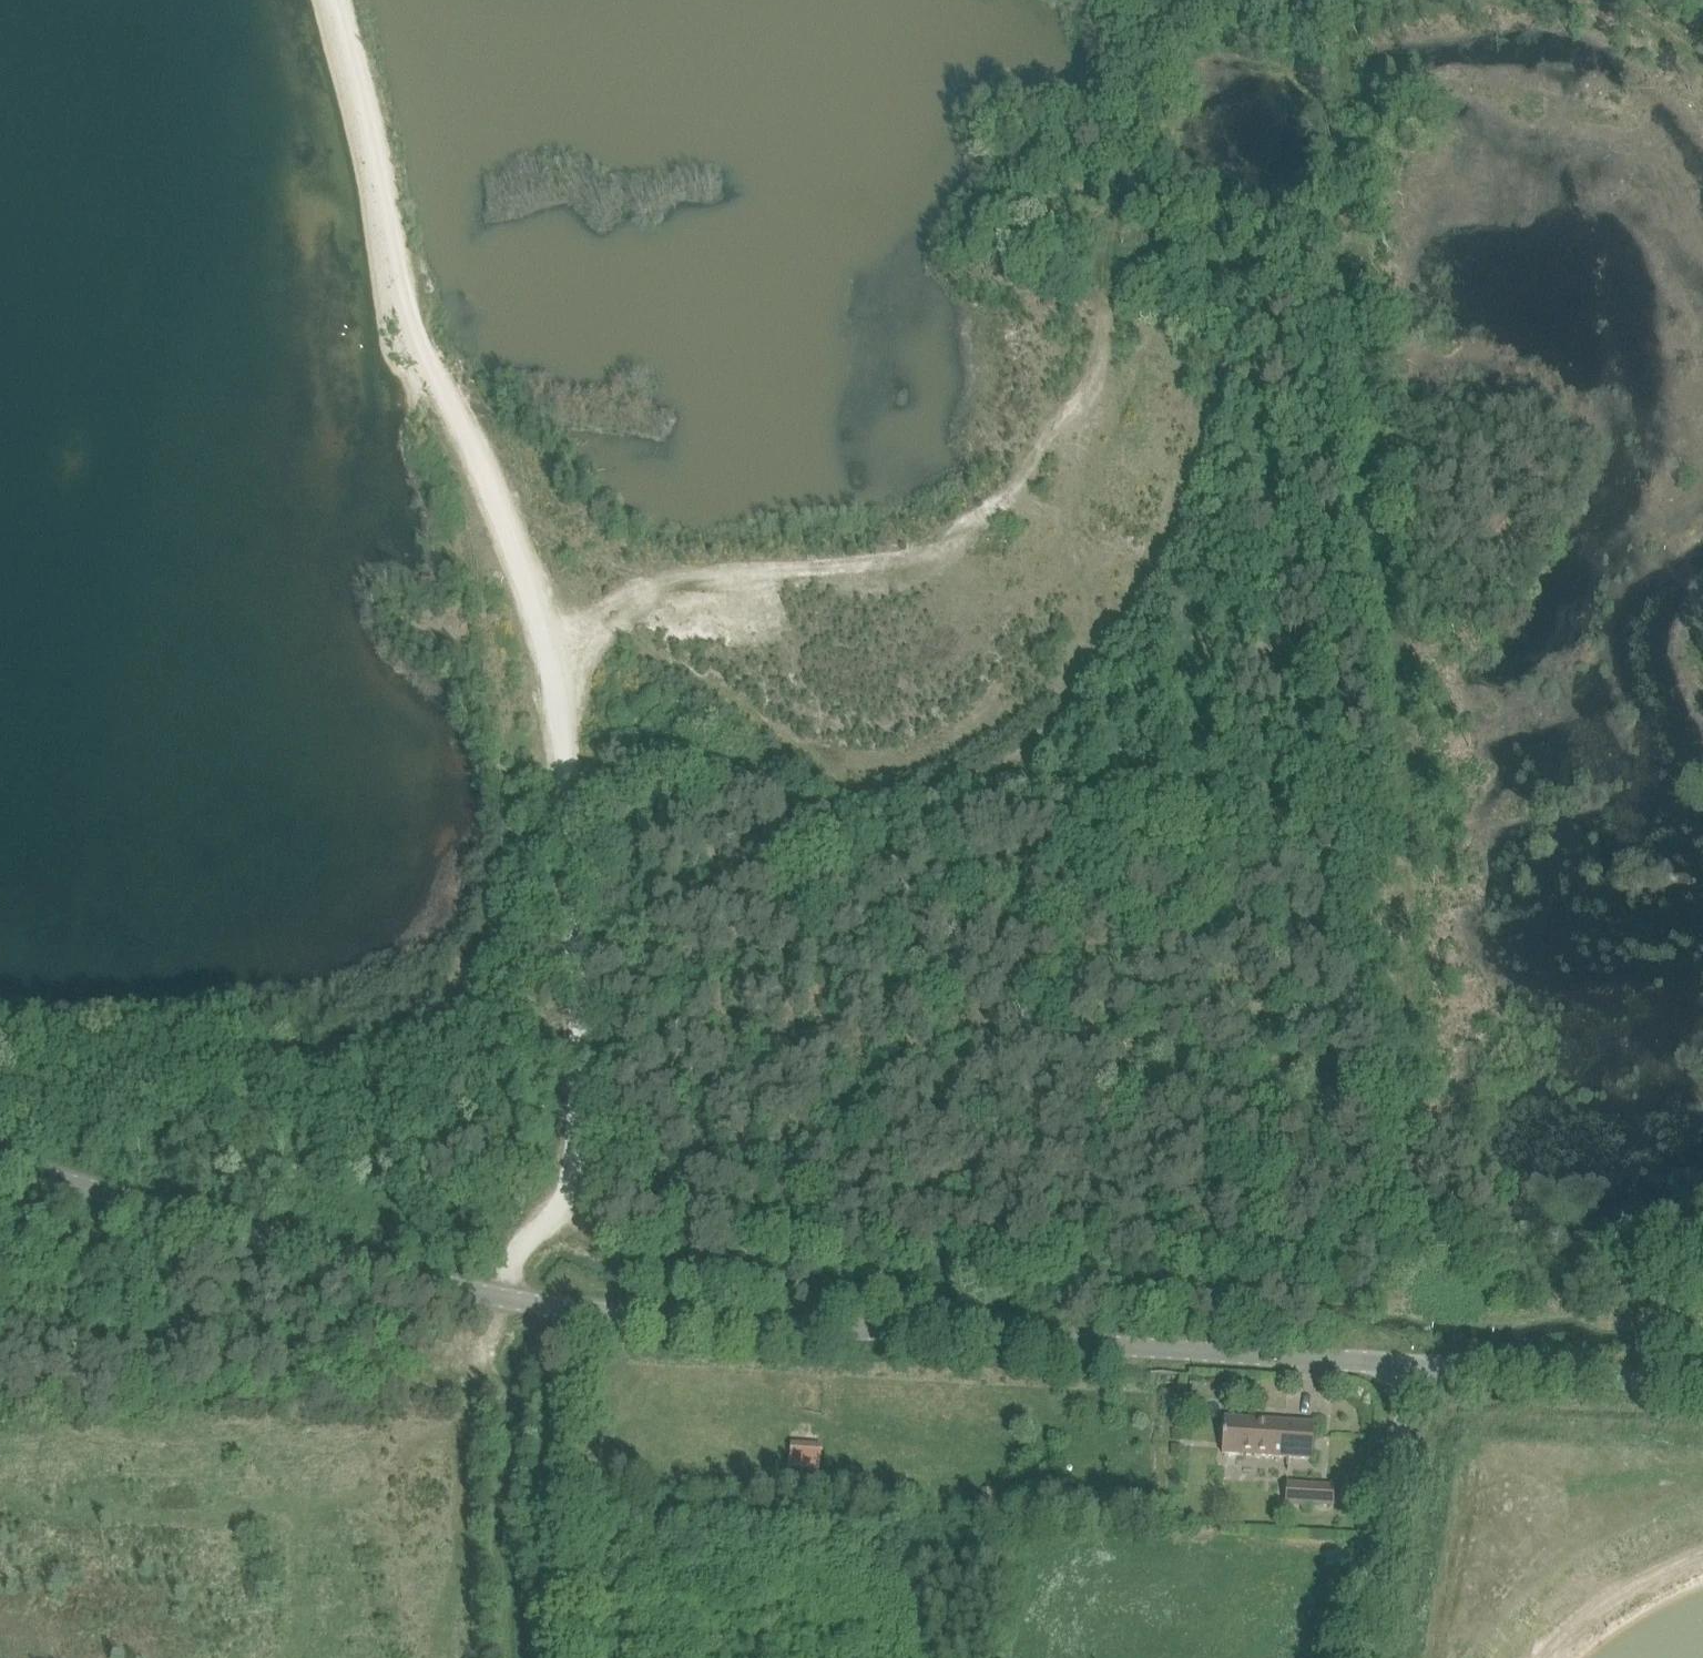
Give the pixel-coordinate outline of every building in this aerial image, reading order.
[(1222,1454),(1312,1460),(1315,1424),(1224,1418),(1222,1454)] [(821,1459),(822,1445),(791,1443),(790,1458),(806,1459),(806,1467),(819,1468),(819,1459),(821,1459)] [(1335,1487),(1304,1485),(1303,1503),(1334,1505),(1335,1487)] [(981,1489),(981,1497),(993,1498),(993,1489),(981,1489)]
